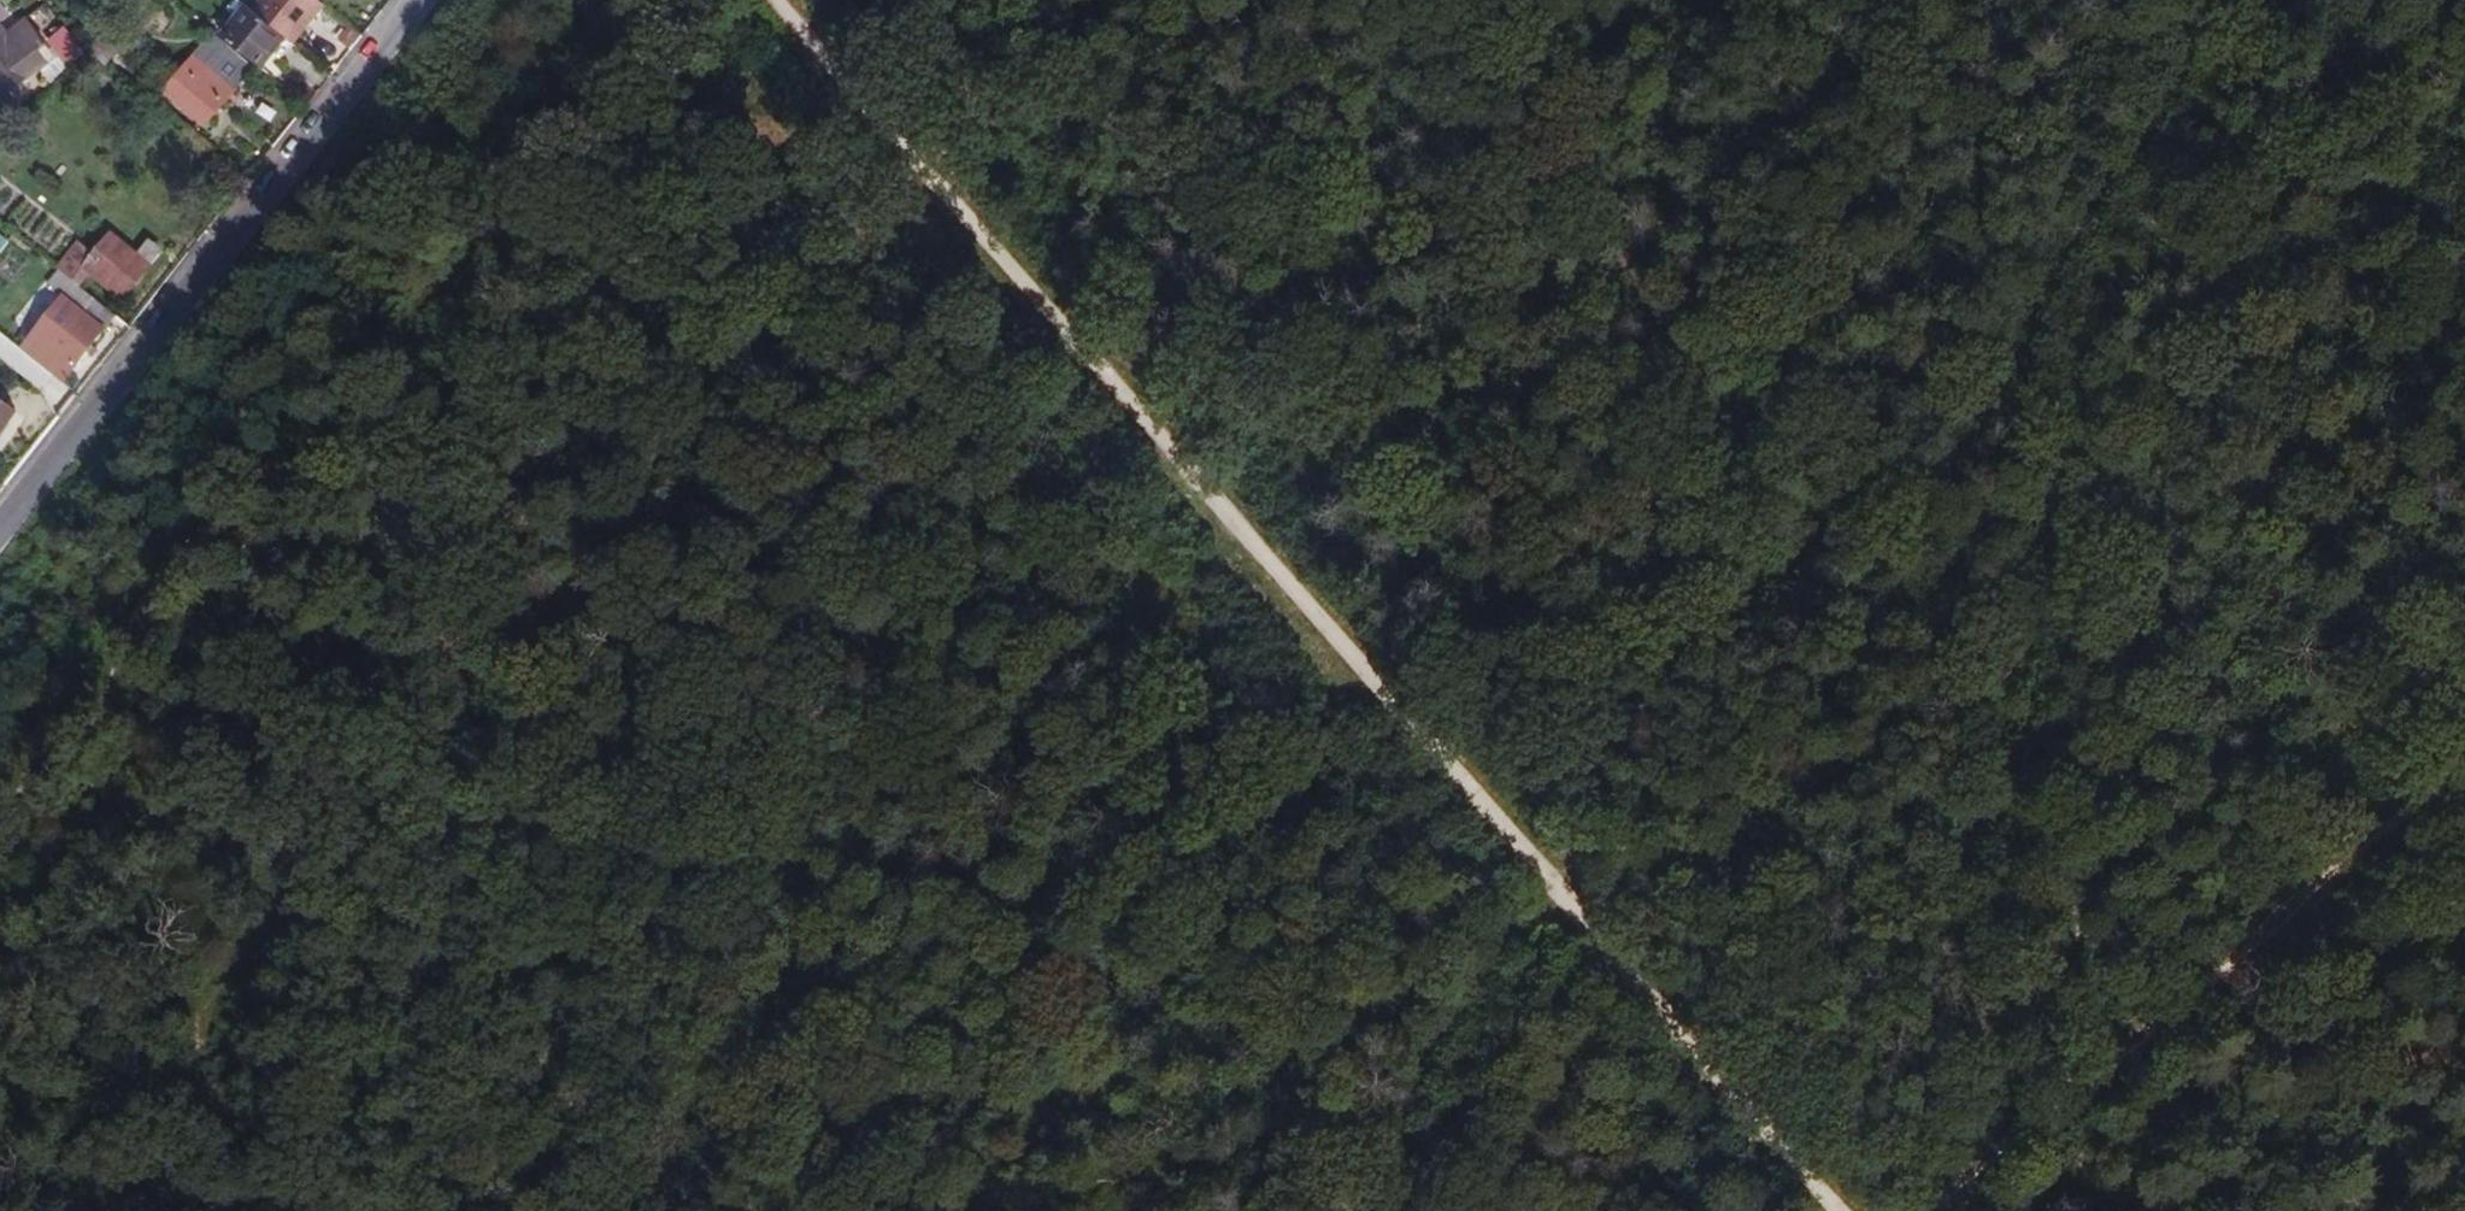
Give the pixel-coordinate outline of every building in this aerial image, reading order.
[(254,16),(281,38),(291,47),(323,6),(315,0),(266,0),(254,16)] [(254,16),(244,7),(219,38),(223,42),(254,66),(258,69),(281,38),(254,16)] [(8,94),(53,58),(29,26),(10,41),(0,29),(0,84),(8,94)] [(349,52),(360,37),(349,29),(338,43),(349,52)] [(54,49),(69,69),(84,55),(70,36),(54,49)] [(224,103),(254,66),(223,42),(205,64),(193,55),(163,92),(195,119),(215,95),(224,103)] [(203,127),(224,103),(215,95),(195,119),(203,127)] [(11,239),(0,232),(0,255),(11,239)] [(74,285),(81,290),(90,276),(123,301),(161,257),(146,246),(137,257),(110,236),(94,258),(78,246),(58,272),(74,285)] [(52,376),(64,385),(117,318),(81,290),(74,285),(21,352),(52,376)] [(42,285),(22,320),(38,329),(58,294),(42,285)] [(52,376),(21,352),(0,335),(0,358),(40,389),(52,376)] [(16,421),(0,407),(0,441),(16,421)]
